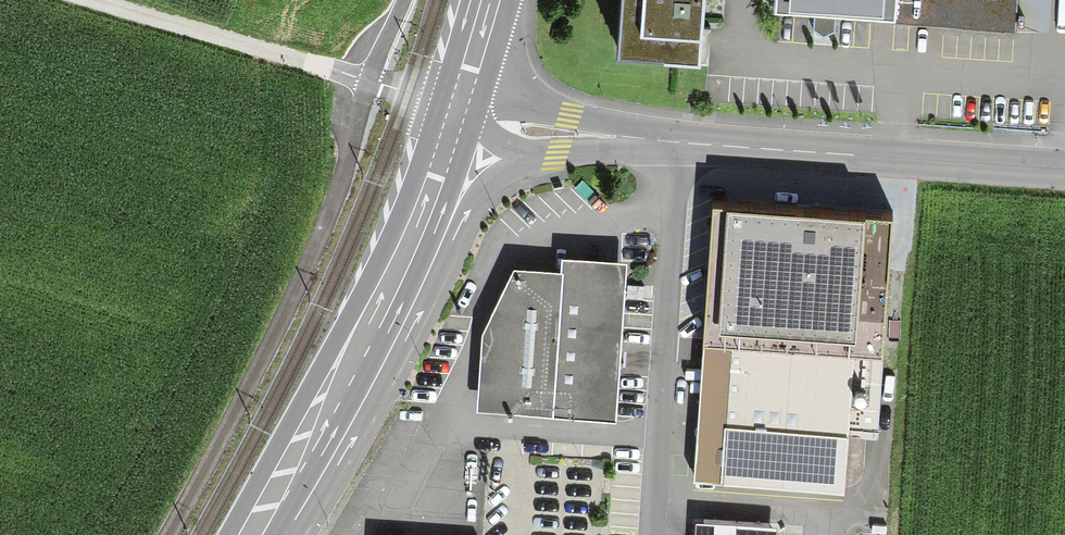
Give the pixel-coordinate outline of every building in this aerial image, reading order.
[(707,0),(618,0),(615,49),(703,53),(707,0)] [(771,17),(824,21),(1016,35),(1019,0),(772,0),(771,17)] [(714,190),(693,474),(844,485),(855,343),(883,345),(894,203),(714,190)] [(561,267),(516,264),(482,330),(477,405),(616,414),(626,259),(562,255),(561,267)] [(772,521),(696,517),(695,534),(771,534),(772,521)]
